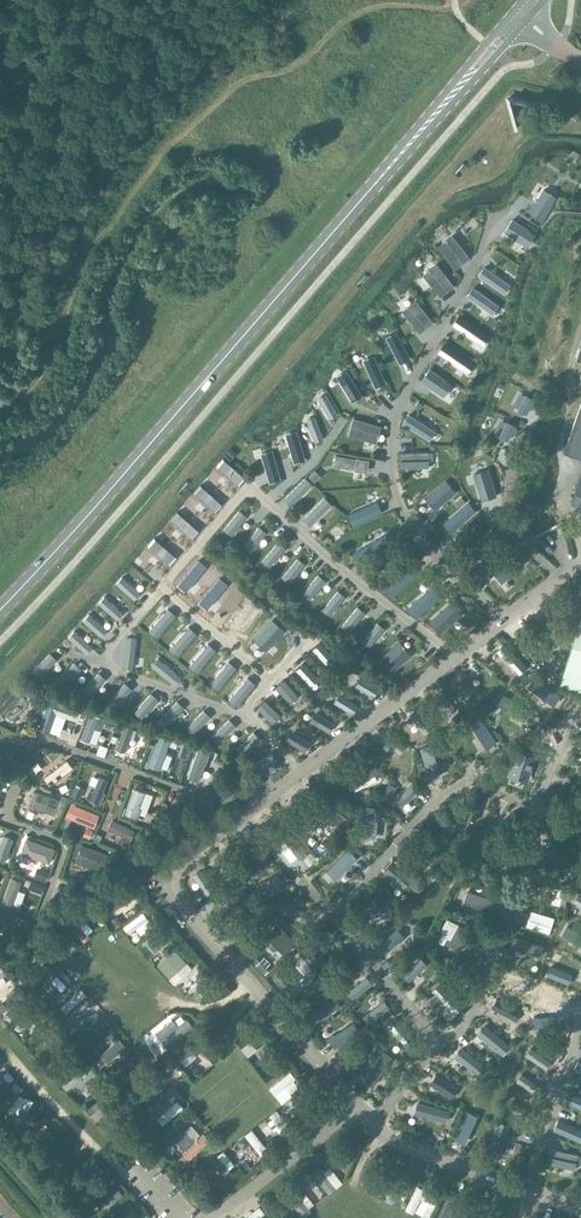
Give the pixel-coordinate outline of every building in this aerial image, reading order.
[(543,189),(530,210),(542,219),(556,197),(543,189)] [(512,221),(505,232),(527,245),(534,235),(512,221)] [(452,236),(438,246),(456,269),(470,258),(452,236)] [(437,264),(423,275),(441,297),(454,287),(437,264)] [(483,267),(478,275),(503,292),(508,285),(483,267)] [(471,289),(467,296),(493,314),(497,307),(471,289)] [(416,300),(402,311),(420,334),(433,323),(416,300)] [(458,315),(452,325),(482,346),(488,337),(458,315)] [(396,332),(386,338),(400,365),(411,359),(396,332)] [(444,343),(437,352),(467,373),(474,364),(444,343)] [(545,363),(556,360),(553,350),(542,352),(545,363)] [(374,356),(363,360),(376,388),(386,384),(374,356)] [(347,370),(337,377),(352,402),(363,396),(347,370)] [(430,370),(422,381),(444,396),(452,385),(430,370)] [(326,394),(318,399),(330,419),(338,415),(326,394)] [(517,409),(518,410),(518,412),(523,415),(524,413),(526,415),(531,407),(533,409),(536,402),(534,401),(535,400),(526,394),(525,396),(518,409),(517,409)] [(564,453),(575,457),(572,465),(580,468),(580,404),(564,453)] [(409,415),(403,423),(431,441),(436,432),(409,415)] [(315,417),(306,420),(315,442),(323,439),(315,417)] [(530,428),(550,436),(554,426),(534,417),(530,428)] [(381,426),(353,419),(349,435),(376,443),(381,426)] [(516,426),(507,421),(506,422),(499,435),(499,436),(500,437),(499,438),(505,441),(505,440),(508,441),(512,433),(514,435),(518,428),(516,427),(516,426)] [(297,431),(285,434),(294,464),(306,460),(297,431)] [(540,465),(544,456),(529,450),(526,459),(540,465)] [(272,451),(261,454),(270,483),(281,480),(272,451)] [(430,452),(401,453),(401,468),(430,467),(430,452)] [(336,456),(334,466),(366,472),(368,462),(336,456)] [(245,478),(223,459),(217,466),(239,485),(245,478)] [(524,484),(534,487),(538,471),(528,469),(524,484)] [(474,475),(482,500),(496,495),(489,470),(474,475)] [(571,502),(580,505),(580,474),(571,502)] [(306,478),(284,499),(291,506),(313,485),(306,478)] [(444,481),(425,499),(435,510),(455,493),(444,481)] [(222,505),(200,485),(194,492),(215,512),(222,505)] [(325,498),(303,520),(310,526),(332,505),(325,498)] [(198,524),(205,516),(186,499),(179,507),(198,524)] [(378,503),(348,515),(353,526),(382,513),(378,503)] [(467,503),(443,524),(451,534),(457,529),(456,528),(476,512),(467,503)] [(240,511),(224,530),(231,536),(247,516),(240,511)] [(199,531),(177,512),(171,519),(193,539),(199,531)] [(260,527),(244,546),(251,552),(267,533),(260,527)] [(556,527),(534,540),(551,569),(573,555),(556,527)] [(492,531),(466,552),(475,562),(481,557),(479,556),(500,540),(492,531)] [(386,535),(354,553),(361,565),(392,547),(386,535)] [(176,557),(155,538),(148,546),(170,565),(176,557)] [(278,543),(263,562),(270,567),(286,548),(278,543)] [(518,553),(493,574),(501,584),(507,580),(506,579),(526,562),(518,553)] [(139,554),(132,562),(151,579),(158,571),(139,554)] [(298,558),(282,578),(290,583),(305,564),(298,558)] [(179,584),(186,591),(207,567),(199,560),(179,584)] [(408,566),(384,587),(392,596),(416,574),(408,566)] [(303,594),(303,595),(310,600),(326,581),(319,575),(303,594)] [(122,578),(116,585),(134,601),(140,594),(122,578)] [(200,602),(207,608),(228,584),(220,578),(200,602)] [(432,588),(407,609),(415,618),(439,596),(432,588)] [(339,591),(323,610),(330,616),(345,597),(339,591)] [(105,597),(99,604),(117,620),(123,613),(105,597)] [(227,623),(234,629),(255,605),(247,599),(227,623)] [(430,622),(440,632),(460,615),(450,604),(430,622)] [(358,607),(342,627),(349,632),(365,613),(358,607)] [(169,609),(149,632),(157,638),(176,615),(169,609)] [(241,630),(251,638),(267,620),(258,612),(241,630)] [(90,614),(83,622),(101,637),(108,631),(90,614)] [(255,641),(266,650),(283,630),(272,621),(255,641)] [(378,623),(362,643),(369,648),(385,629),(378,623)] [(562,685),(580,692),(580,624),(562,685)] [(189,627),(170,650),(177,656),(197,634),(189,627)] [(75,632),(68,639),(86,654),(93,647),(75,632)] [(127,637),(123,667),(133,668),(136,638),(127,637)] [(399,642),(377,660),(390,675),(411,656),(399,642)] [(321,643),(313,649),(327,666),(335,659),(321,643)] [(208,644),(189,667),(197,673),(216,650),(208,644)] [(519,675),(527,667),(506,644),(498,651),(519,675)] [(51,654),(33,672),(39,678),(57,660),(51,654)] [(157,659),(152,666),(174,685),(181,678),(157,659)] [(229,662),(210,685),(218,691),(237,668),(229,662)] [(75,663),(58,681),(63,688),(81,669),(75,663)] [(304,663),(296,670),(311,686),(319,679),(304,663)] [(99,673),(82,692),(89,698),(106,679),(99,673)] [(471,707),(483,698),(466,676),(454,686),(471,707)] [(361,677),(355,687),(374,698),(379,689),(361,677)] [(249,678),(229,701),(236,707),(238,705),(256,685),(249,678)] [(529,688),(554,706),(560,696),(535,679),(529,688)] [(285,680),(276,687),(290,704),(299,697),(285,680)] [(125,683),(109,702),(115,708),(132,689),(125,683)] [(350,686),(344,696),(355,703),(361,693),(350,686)] [(18,688),(0,708),(0,713),(5,717),(19,702),(23,705),(29,699),(18,688)] [(449,716),(456,710),(441,691),(434,697),(449,716)] [(152,693),(135,713),(142,719),(158,699),(152,693)] [(340,694),(334,703),(352,714),(358,705),(340,694)] [(497,704),(524,721),(530,711),(503,695),(497,704)] [(39,728),(49,731),(56,713),(66,717),(73,719),(76,709),(49,700),(39,728)] [(265,700),(258,708),(273,723),(281,715),(265,700)] [(178,702),(161,719),(167,726),(185,708),(178,702)] [(424,734),(432,728),(417,709),(409,715),(424,734)] [(204,711),(187,728),(193,735),(211,717),(204,711)] [(315,712),(310,722),(329,733),(334,723),(315,712)] [(89,742),(90,741),(95,729),(101,731),(106,720),(90,714),(80,739),(89,742)] [(487,749),(496,743),(480,717),(470,724),(487,749)] [(230,720),(212,737),(219,744),(237,726),(230,720)] [(128,754),(136,730),(126,727),(118,751),(128,754)] [(398,754),(406,748),(391,729),(384,735),(398,754)] [(292,731),(286,740),(306,752),(311,743),(292,731)] [(254,732),(237,751),(243,757),(261,739),(254,732)] [(160,770),(160,767),(166,754),(170,741),(159,737),(148,765),(160,770)] [(138,758),(142,748),(134,745),(130,756),(138,758)] [(421,749),(429,780),(440,776),(432,746),(421,749)] [(202,783),(211,754),(201,751),(192,780),(202,783)] [(532,759),(515,753),(507,775),(524,781),(532,759)] [(273,754),(253,766),(257,774),(278,762),(273,754)] [(44,778),(50,785),(73,768),(67,760),(44,778)] [(353,788),(376,776),(369,761),(345,773),(353,788)] [(103,808),(111,784),(101,780),(96,794),(92,793),(88,803),(103,808)] [(245,781),(219,796),(225,805),(250,788),(245,781)] [(57,785),(61,793),(68,789),(64,782),(57,785)] [(419,790),(413,784),(395,801),(402,807),(419,790)] [(136,821),(137,818),(138,819),(140,814),(142,809),(140,808),(145,793),(134,789),(126,809),(125,809),(123,816),(136,821)] [(475,791),(465,817),(476,822),(486,795),(475,791)] [(57,819),(62,804),(34,795),(29,810),(57,819)] [(565,806),(580,808),(580,798),(566,796),(565,806)] [(327,804),(320,813),(338,825),(334,831),(342,837),(346,831),(352,821),(327,804)] [(66,821),(97,832),(102,817),(72,805),(66,821)] [(364,837),(376,839),(379,808),(367,807),(364,837)] [(492,828),(498,837),(521,820),(515,811),(492,828)] [(445,844),(452,836),(432,818),(425,825),(445,844)] [(129,843),(134,831),(112,820),(108,829),(122,835),(120,839),(129,843)] [(557,834),(580,836),(580,826),(558,823),(557,834)] [(290,832),(282,838),(297,857),(300,861),(307,855),(290,832)] [(0,844),(0,863),(4,864),(13,840),(3,837),(0,844)] [(46,853),(21,844),(18,852),(43,861),(46,853)] [(407,845),(400,853),(421,871),(428,863),(407,845)] [(251,875),(260,869),(244,846),(235,851),(251,875)] [(110,861),(84,850),(77,867),(104,878),(110,861)] [(348,850),(327,872),(335,880),(357,858),(348,850)] [(550,871),(561,858),(554,852),(543,865),(550,871)] [(228,881),(236,875),(223,855),(215,861),(228,881)] [(404,889),(411,881),(392,863),(385,871),(404,889)] [(48,873),(40,870),(37,877),(45,880),(48,873)] [(206,895),(214,890),(201,870),(193,876),(206,895)] [(256,885),(260,893),(282,883),(278,875),(256,885)] [(21,882),(11,878),(3,901),(13,905),(21,882)] [(540,884),(538,892),(561,898),(563,890),(540,884)] [(120,890),(103,904),(110,912),(127,898),(120,890)] [(497,912),(500,901),(468,891),(465,902),(497,912)] [(355,926),(376,916),(376,917),(383,914),(383,913),(378,903),(351,916),(355,926)] [(304,922),(308,914),(286,904),(282,913),(304,922)] [(89,908),(72,923),(79,931),(96,916),(89,908)] [(531,911),(529,919),(551,926),(554,918),(531,911)] [(129,933),(145,923),(138,913),(123,924),(129,933)] [(296,944),(277,924),(265,936),(285,956),(296,944)] [(444,945),(461,952),(466,942),(461,939),(466,928),(459,925),(451,941),(447,939),(444,945)] [(562,935),(580,946),(580,934),(567,926),(562,935)] [(158,928),(143,941),(150,950),(165,937),(158,928)] [(382,957),(399,942),(400,943),(405,938),(405,937),(397,929),(375,948),(382,957)] [(539,956),(542,946),(515,937),(511,947),(539,956)] [(45,954),(58,949),(54,941),(42,946),(45,954)] [(312,969),(317,975),(324,970),(329,966),(320,954),(315,957),(309,949),(302,955),(312,969)] [(158,965),(169,978),(182,966),(186,963),(174,950),(158,965)] [(421,959),(403,975),(409,982),(427,965),(421,959)] [(548,976),(563,982),(567,973),(551,967),(548,976)] [(38,994),(58,977),(51,969),(39,979),(33,972),(25,979),(38,994)] [(367,978),(347,992),(353,1000),(372,985),(367,978)] [(440,983),(432,991),(455,1014),(463,1006),(440,983)] [(69,1012),(86,998),(78,989),(62,1004),(69,1012)] [(335,998),(315,1010),(315,1009),(309,1013),(309,1014),(315,1024),(341,1007),(335,998)] [(497,999),(492,1008),(516,1021),(521,1012),(497,999)] [(384,1001),(365,1016),(370,1023),(389,1009),(384,1001)] [(577,1019),(580,1006),(574,1004),(570,1017),(577,1019)] [(30,1016),(33,1013),(27,1008),(12,1024),(26,1036),(38,1023),(30,1016)] [(85,1047),(110,1024),(103,1017),(102,1018),(96,1011),(79,1026),(86,1033),(79,1040),(85,1047)] [(397,1018),(388,1026),(409,1050),(418,1042),(397,1018)] [(156,1034),(167,1047),(193,1026),(186,1019),(178,1026),(173,1020),(156,1034)] [(353,1023),(334,1036),(334,1035),(328,1039),(328,1040),(334,1049),(359,1032),(353,1023)] [(485,1025),(477,1034),(503,1055),(510,1046),(485,1025)] [(250,1041),(255,1047),(265,1039),(255,1027),(236,1041),(242,1048),(250,1041)] [(105,1049),(111,1057),(123,1048),(118,1040),(105,1049)] [(177,1057),(189,1071),(196,1065),(201,1071),(213,1060),(195,1041),(177,1057)] [(349,1064),(364,1054),(361,1048),(345,1058),(349,1064)] [(462,1048),(455,1056),(480,1077),(488,1068),(462,1048)] [(531,1048),(526,1056),(546,1069),(551,1062),(531,1048)] [(238,1063),(252,1082),(258,1077),(245,1058),(238,1063)] [(272,1067),(275,1072),(280,1067),(277,1063),(272,1067)] [(68,1089),(83,1073),(76,1066),(61,1082),(68,1089)] [(142,1096),(158,1082),(149,1071),(133,1085),(142,1096)] [(294,1081),(296,1079),(290,1072),(270,1088),(275,1095),(281,1103),(291,1095),(290,1094),(299,1087),(294,1081)] [(436,1074),(430,1083),(453,1098),(458,1089),(436,1074)] [(522,1074),(517,1082),(537,1095),(542,1088),(522,1074)] [(564,1102),(580,1110),(580,1098),(568,1092),(564,1102)] [(155,1108),(161,1114),(157,1118),(163,1126),(183,1107),(171,1094),(155,1108)] [(96,1120),(106,1111),(94,1098),(84,1108),(96,1120)] [(514,1101),(509,1109),(529,1122),(534,1115),(514,1101)] [(418,1102),(415,1113),(446,1122),(450,1111),(418,1102)] [(279,1111),(271,1117),(287,1140),(296,1134),(279,1111)] [(467,1111),(454,1139),(464,1144),(477,1116),(467,1111)] [(554,1131),(580,1142),(580,1131),(558,1121),(554,1131)] [(180,1151),(189,1160),(209,1141),(191,1122),(174,1138),(184,1148),(180,1151)] [(496,1122),(489,1149),(504,1153),(511,1126),(496,1122)] [(252,1129),(238,1142),(244,1150),(251,1144),(265,1160),(272,1153),(252,1129)] [(215,1154),(220,1160),(214,1164),(222,1174),(234,1165),(222,1149),(215,1154)] [(550,1149),(547,1164),(574,1170),(578,1155),(550,1149)] [(361,1188),(370,1192),(378,1176),(368,1172),(361,1188)] [(327,1193),(334,1190),(329,1177),(322,1180),(327,1193)] [(307,1184),(313,1192),(318,1189),(313,1180),(307,1184)] [(382,1201),(391,1205),(400,1185),(392,1181),(382,1201)] [(286,1192),(298,1214),(310,1208),(297,1185),(286,1192)] [(416,1185),(403,1209),(412,1214),(425,1189),(416,1185)] [(115,1186),(99,1202),(106,1210),(122,1194),(115,1186)] [(436,1217),(446,1217),(452,1205),(444,1201),(436,1217)] [(422,1202),(417,1210),(427,1216),(432,1209),(422,1202)] [(266,1214),(260,1207),(247,1217),(261,1217),(266,1214)] [(330,1215),(326,1207),(307,1217),(324,1217),(330,1215)]
